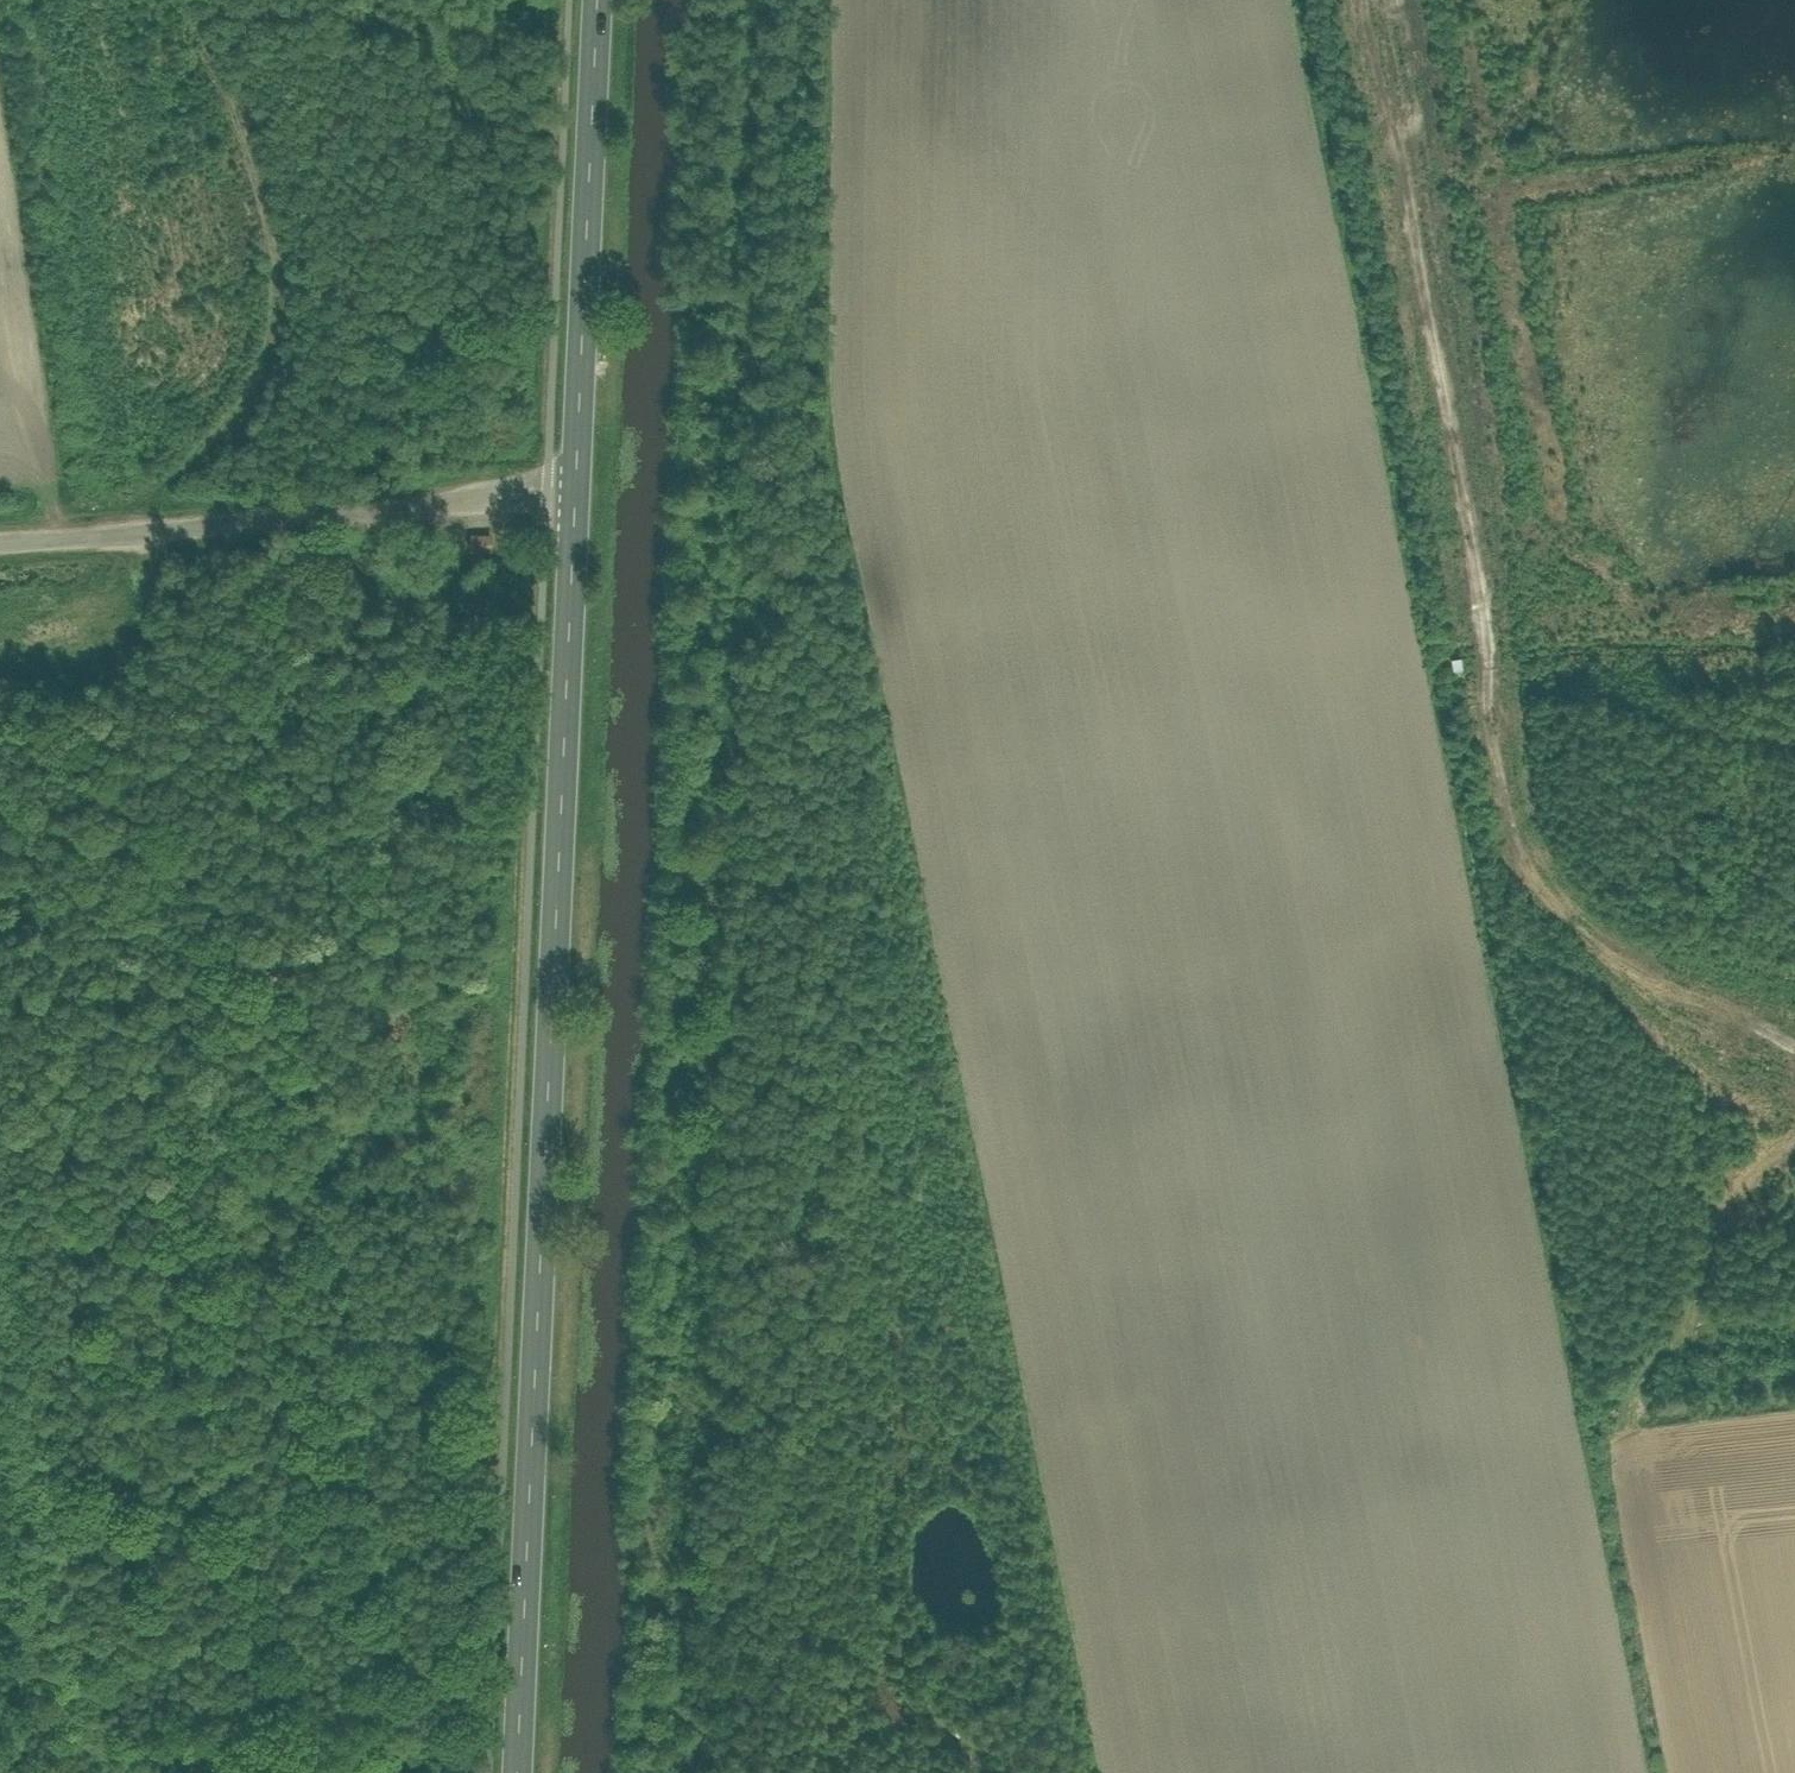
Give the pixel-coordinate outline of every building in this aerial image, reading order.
[(472,553),(495,553),(495,538),(472,538),(472,553)]
